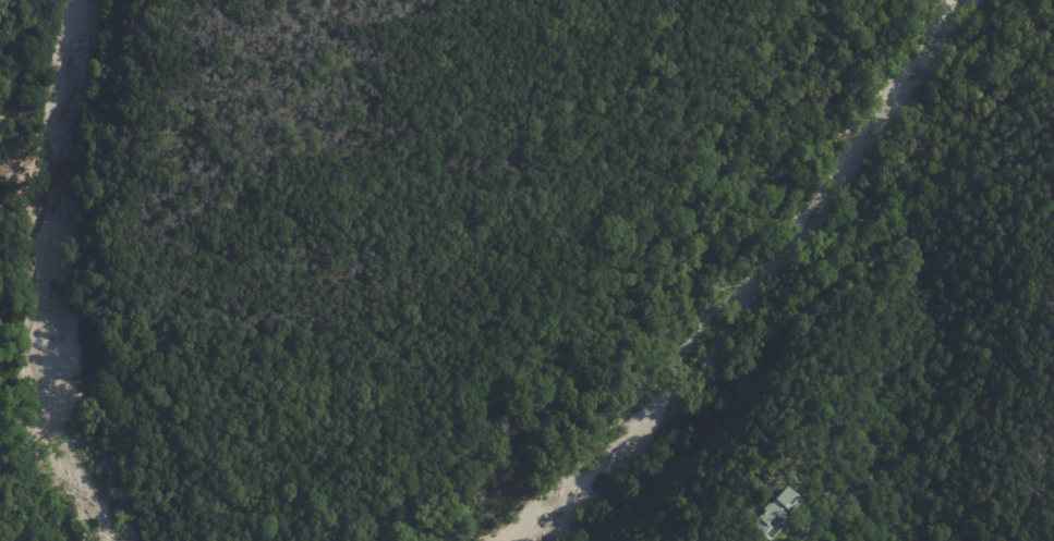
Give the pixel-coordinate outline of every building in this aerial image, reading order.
[(793,518),(771,540),(766,540),(752,526),(761,517),(759,515),(768,505),(771,506),(788,489),(803,505),(792,516),(793,518)]
